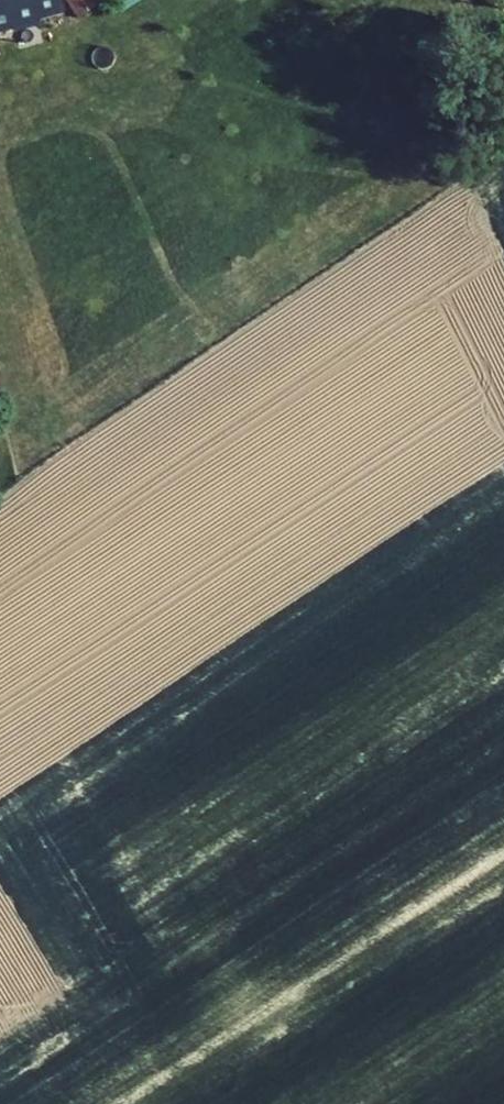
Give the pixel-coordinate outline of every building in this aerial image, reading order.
[(65,0),(0,0),(0,25),(17,21),(19,26),(45,19),(43,14),(67,7),(65,0)] [(79,16),(104,0),(69,0),(79,16)]
